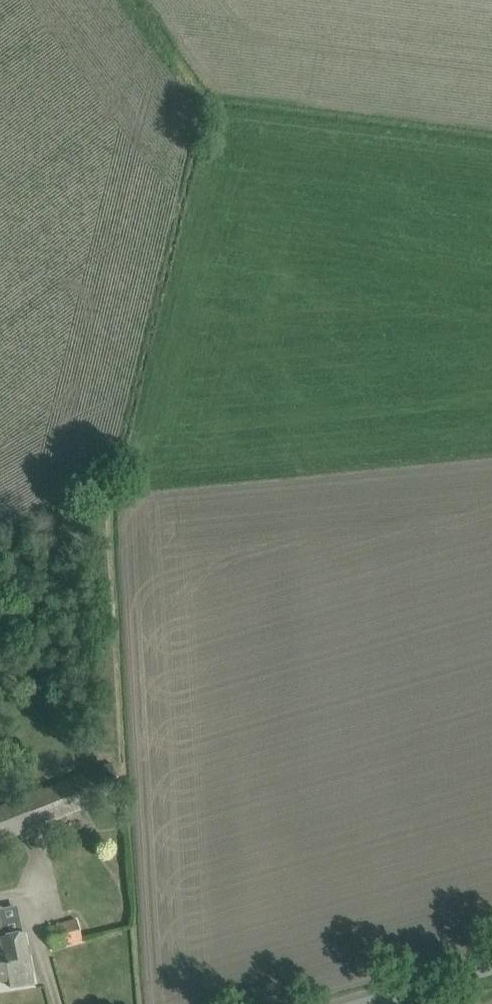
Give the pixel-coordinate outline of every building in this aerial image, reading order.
[(77,918),(46,926),(53,949),(83,941),(77,918)] [(9,980),(10,987),(35,983),(32,964),(25,934),(24,934),(1,939),(0,935),(0,982),(9,980)]
